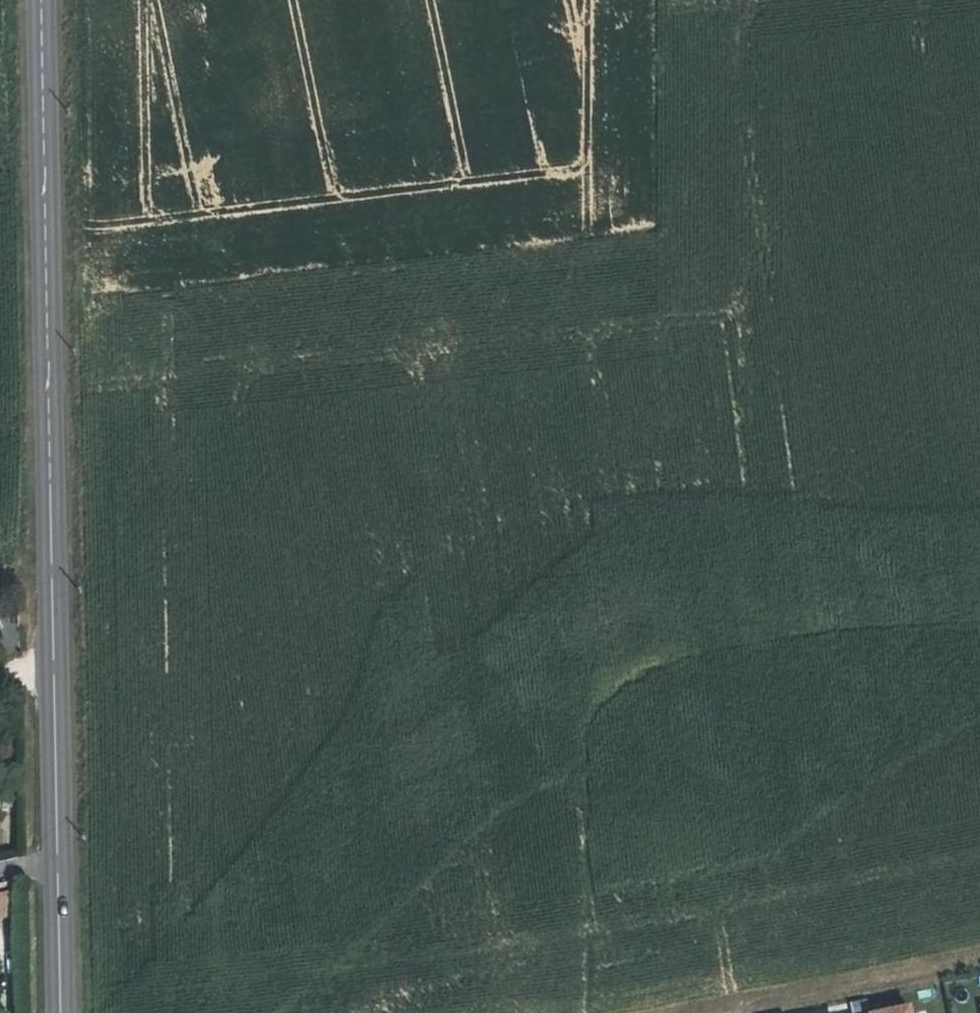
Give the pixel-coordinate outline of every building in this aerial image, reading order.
[(9,920),(7,891),(0,892),(0,920),(9,920)] [(863,1012),(911,1012),(909,1003),(863,1012)]
